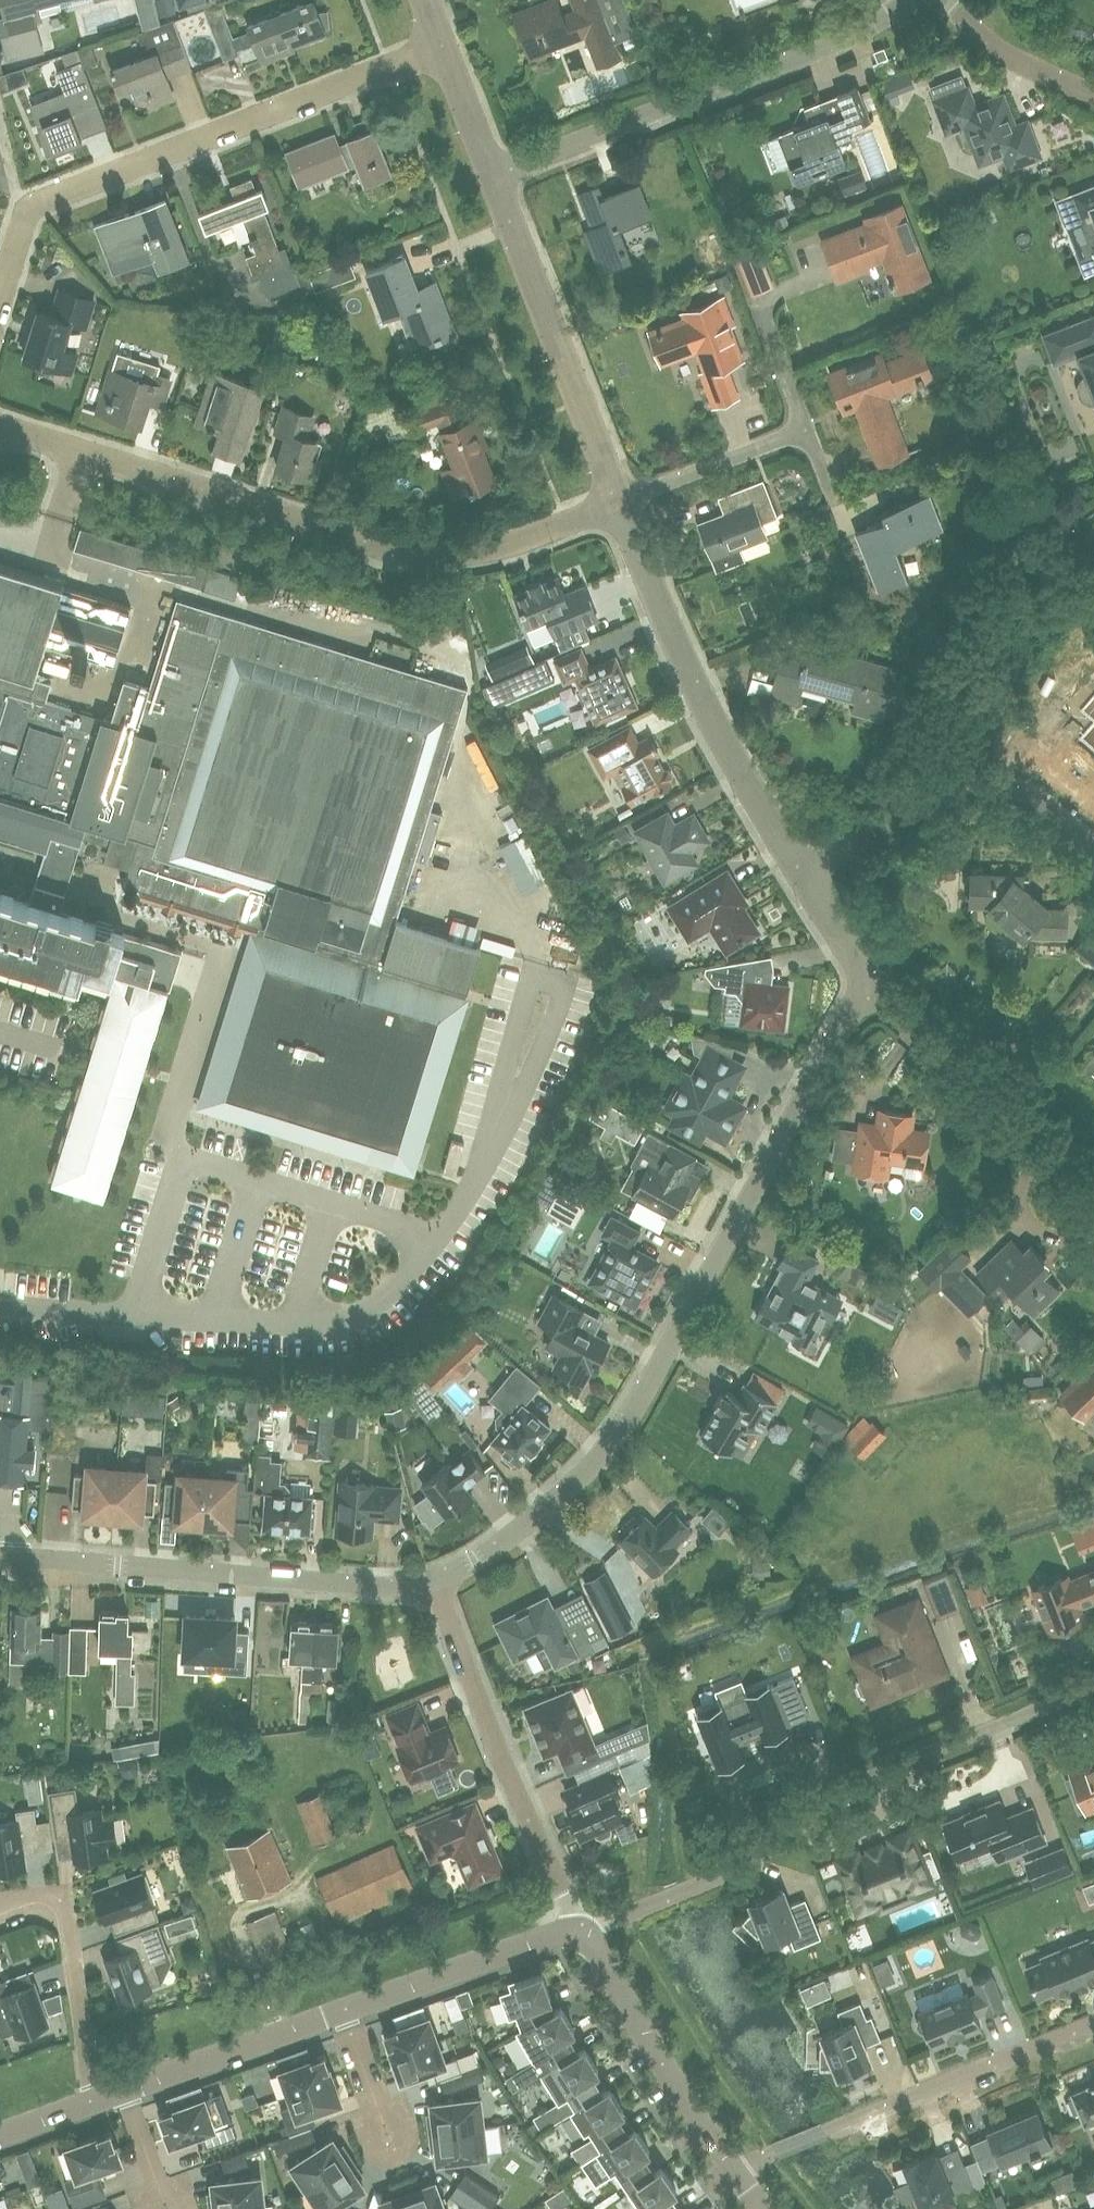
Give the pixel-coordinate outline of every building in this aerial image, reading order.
[(4,23),(0,24),(0,40),(6,62),(42,53),(35,26),(41,24),(39,15),(62,9),(61,5),(69,3),(69,0),(0,0),(0,7),(4,23)] [(143,14),(166,10),(165,0),(146,0),(141,1),(143,14)] [(181,3),(187,1),(190,11),(227,0),(180,0),(181,3)] [(515,14),(532,59),(549,52),(548,50),(567,43),(565,36),(583,29),(586,36),(591,50),(597,66),(620,58),(614,42),(636,34),(638,33),(625,0),(572,0),(577,13),(563,18),(557,0),(551,0),(515,14)] [(238,50),(254,45),(262,64),(293,52),(292,49),(326,36),(312,3),(248,29),(249,32),(232,38),(223,15),(229,13),(225,1),(204,9),(224,60),(239,54),(238,50)] [(135,99),(150,94),(153,103),(174,96),(167,76),(191,66),(173,22),(145,32),(153,52),(158,50),(159,54),(114,71),(122,93),(131,89),(135,99)] [(79,51),(86,68),(98,64),(91,47),(79,51)] [(874,52),(878,62),(888,58),(885,48),(874,52)] [(52,120),(38,126),(47,156),(83,142),(81,138),(72,114),(98,104),(77,49),(62,54),(67,67),(56,71),(64,91),(44,99),(52,120)] [(23,67),(6,72),(10,89),(29,81),(23,67)] [(884,97),(885,96),(913,86),(909,74),(880,85),(884,97)] [(935,101),(943,121),(948,136),(965,130),(963,134),(968,147),(972,149),(974,148),(978,158),(980,164),(986,162),(1004,154),(1009,168),(1040,156),(1031,132),(1026,121),(1014,125),(1005,102),(1003,96),(997,98),(974,107),(967,88),(966,89),(961,75),(931,87),(936,100),(935,101)] [(851,128),(871,120),(859,87),(804,108),(810,123),(778,135),(797,184),(814,178),(813,173),(844,161),(837,143),(850,138),(852,132),(851,128)] [(362,186),(390,176),(373,132),(339,144),(335,134),(286,152),(300,188),(355,167),(362,186)] [(839,179),(845,195),(868,187),(862,170),(839,179)] [(250,180),(231,187),(236,201),(201,214),(207,231),(243,218),(257,253),(246,257),(254,276),(260,274),(269,297),(300,284),(299,282),(310,280),(306,268),(295,271),(286,248),(278,251),(262,211),(267,209),(260,192),(256,194),(250,180)] [(614,229),(649,216),(638,185),(603,199),(599,188),(580,195),(594,230),(587,232),(602,271),(626,262),(614,229)] [(1058,201),(1067,226),(1068,226),(1077,251),(1086,274),(1093,270),(1093,187),(1073,195),(1058,201)] [(159,273),(189,262),(166,202),(97,228),(115,275),(154,260),(159,273)] [(893,290),(918,281),(909,257),(918,253),(900,206),(866,219),(868,224),(843,233),(847,243),(828,250),(839,279),(865,270),(864,265),(882,259),(893,290)] [(736,257),(752,296),(775,287),(760,248),(736,257)] [(404,258),(368,272),(385,318),(404,311),(418,347),(436,340),(437,342),(443,340),(442,337),(451,332),(453,336),(456,342),(458,341),(435,283),(416,290),(404,258)] [(315,291),(336,283),(329,266),(309,274),(315,291)] [(83,329),(91,302),(59,293),(52,316),(40,313),(27,358),(69,371),(75,354),(62,351),(70,325),(83,329)] [(726,364),(740,359),(725,318),(729,316),(722,297),(684,311),(687,319),(650,332),(660,361),(698,347),(707,371),(702,372),(714,404),(738,396),(726,364)] [(1045,336),(1055,360),(1081,350),(1082,355),(1080,356),(1089,377),(1082,382),(1080,390),(1083,398),(1090,403),(1093,403),(1093,317),(1045,336)] [(922,378),(924,377),(921,368),(915,370),(909,353),(885,362),(882,354),(829,374),(838,398),(850,393),(867,437),(872,435),(882,462),(905,453),(884,396),(923,381),(922,378)] [(113,372),(100,414),(142,427),(149,404),(161,407),(169,381),(157,378),(160,367),(118,354),(113,372)] [(252,417),(261,389),(214,375),(199,425),(221,432),(215,449),(239,457),(251,417),(252,417)] [(433,391),(414,398),(416,401),(420,413),(438,406),(433,391)] [(454,497),(492,483),(475,436),(479,435),(474,420),(459,425),(450,401),(438,406),(420,413),(411,416),(416,431),(438,422),(455,467),(444,471),(454,497)] [(313,479),(318,462),(310,459),(315,441),(307,439),(310,428),(304,426),(307,415),(283,408),(276,434),(286,437),(277,469),(313,479)] [(760,523),(776,517),(762,480),(726,494),(732,511),(701,523),(718,568),(743,558),(738,546),(764,536),(760,523)] [(857,531),(869,565),(878,588),(906,578),(894,548),(919,539),(917,534),(936,526),(925,496),(885,511),(888,519),(857,531)] [(75,550),(182,583),(201,589),(208,568),(82,529),(75,550)] [(65,979),(79,983),(83,969),(93,972),(110,978),(112,973),(115,974),(92,1052),(99,1054),(91,1080),(84,1078),(54,1183),(107,1198),(137,1094),(131,1092),(138,1066),(145,1068),(168,989),(171,990),(173,985),(183,952),(124,933),(110,929),(112,924),(98,920),(97,925),(86,921),(60,913),(85,834),(111,842),(110,848),(113,853),(123,856),(133,859),(126,884),(143,890),(144,885),(243,916),(260,921),(258,925),(260,926),(257,936),(253,935),(200,1104),(390,1163),(411,1170),(467,990),(480,947),(478,946),(448,937),(396,921),(415,859),(428,863),(443,813),(431,810),(468,688),(178,598),(151,686),(125,678),(112,721),(105,719),(104,723),(91,720),(94,712),(82,709),(80,716),(71,713),(73,709),(47,701),(52,683),(37,678),(47,644),(113,663),(129,608),(64,589),(57,587),(59,581),(42,576),(41,582),(27,578),(19,575),(0,570),(0,819),(53,835),(48,852),(32,905),(31,905),(24,902),(0,895),(0,958),(65,979)] [(558,579),(542,585),(540,582),(539,583),(540,584),(532,587),(531,586),(530,587),(531,590),(515,596),(528,627),(548,619),(554,636),(597,618),(585,588),(565,596),(558,579)] [(555,660),(564,680),(576,674),(590,707),(595,704),(601,718),(634,703),(626,686),(621,688),(609,662),(590,671),(581,649),(555,660)] [(881,719),(883,713),(893,715),(904,674),(894,671),(895,667),(852,656),(850,662),(806,650),(803,661),(782,655),(771,694),(797,701),(801,686),(863,702),(860,713),(881,719)] [(494,680),(510,673),(503,658),(487,665),(494,680)] [(555,680),(546,660),(520,671),(529,691),(555,680)] [(490,701),(495,703),(500,701),(502,703),(514,698),(505,678),(484,687),(484,692),(485,697),(490,701)] [(1080,712),(1093,723),(1089,729),(1080,740),(1093,752),(1093,695),(1080,712)] [(659,754),(650,737),(638,743),(630,728),(590,749),(590,750),(594,748),(597,755),(594,757),(602,771),(614,765),(625,786),(621,788),(630,805),(651,793),(652,795),(671,784),(669,782),(672,777),(669,770),(663,770),(660,772),(652,757),(659,754)] [(707,841),(693,816),(674,827),(667,815),(637,832),(666,881),(696,864),(689,852),(707,841)] [(736,890),(726,873),(671,908),(686,933),(708,920),(727,950),(740,942),(741,943),(745,940),(744,940),(757,932),(732,893),(736,890)] [(1023,888),(1023,876),(972,874),(971,902),(990,902),(990,906),(1024,935),(1047,908),(1023,888)] [(1093,961),(1093,930),(1079,948),(1093,961)] [(770,1017),(785,1019),(790,986),(773,984),(772,984),(772,986),(761,985),(761,983),(754,982),(755,972),(753,960),(706,968),(706,973),(715,986),(726,987),(725,992),(737,993),(744,1003),(741,1025),(768,1028),(770,1017)] [(719,1107),(741,1068),(710,1051),(693,1081),(686,1077),(669,1108),(684,1116),(681,1120),(699,1129),(701,1125),(724,1138),(737,1116),(719,1107)] [(646,1125),(600,1099),(590,1118),(606,1127),(617,1133),(636,1143),(646,1125)] [(876,1132),(860,1130),(854,1171),(886,1176),(889,1160),(904,1162),(902,1173),(906,1177),(916,1179),(921,1176),(922,1165),(923,1165),(928,1131),(910,1129),(913,1114),(880,1109),(876,1132)] [(671,1145),(648,1132),(631,1164),(632,1168),(645,1175),(635,1194),(673,1215),(687,1189),(695,1193),(703,1178),(658,1154),(664,1142),(671,1145)] [(580,1208),(587,1194),(565,1182),(550,1208),(561,1214),(568,1202),(580,1208)] [(637,1300),(658,1262),(631,1248),(639,1232),(612,1218),(603,1235),(614,1240),(597,1272),(602,1275),(604,1283),(601,1288),(629,1303),(637,1300)] [(941,1286),(960,1268),(970,1258),(953,1239),(919,1271),(937,1290),(941,1286)] [(792,1340),(806,1347),(807,1348),(809,1348),(810,1348),(811,1348),(813,1347),(814,1347),(815,1345),(815,1344),(816,1343),(816,1342),(816,1340),(815,1339),(818,1333),(816,1332),(825,1315),(831,1318),(841,1299),(806,1280),(817,1259),(790,1245),(779,1264),(788,1268),(771,1299),(767,1297),(757,1316),(794,1336),(792,1340)] [(977,1273),(1003,1299),(1012,1290),(1035,1314),(1060,1289),(1037,1266),(1044,1259),(1031,1245),(1011,1264),(999,1252),(977,1273)] [(941,1286),(950,1294),(953,1291),(972,1310),(987,1295),(960,1268),(941,1286)] [(598,1362),(609,1343),(575,1325),(582,1311),(554,1296),(540,1322),(556,1330),(547,1347),(565,1356),(558,1368),(555,1367),(555,1368),(583,1383),(591,1370),(595,1372),(600,1363),(598,1362)] [(458,1341),(439,1359),(450,1370),(450,1369),(448,1367),(461,1355),(466,1361),(467,1360),(488,1340),(466,1321),(452,1335),(458,1341)] [(172,1335),(171,1346),(182,1347),(183,1336),(172,1335)] [(1082,1375),(1062,1394),(1084,1417),(1093,1407),(1093,1363),(1082,1375)] [(518,1463),(519,1464),(530,1452),(531,1453),(534,1449),(533,1448),(537,1443),(538,1445),(541,1441),(540,1440),(550,1427),(524,1405),(540,1385),(517,1366),(489,1399),(503,1410),(496,1418),(497,1427),(501,1430),(492,1441),(503,1450),(503,1457),(512,1464),(518,1463)] [(718,1407),(702,1435),(705,1437),(702,1443),(717,1451),(720,1446),(731,1453),(733,1450),(742,1456),(758,1430),(761,1432),(778,1403),(745,1383),(737,1396),(728,1391),(725,1395),(722,1393),(715,1405),(718,1407)] [(123,1393),(122,1414),(164,1418),(165,1397),(123,1393)] [(247,1417),(257,1418),(258,1406),(248,1405),(247,1417)] [(847,1421),(821,1405),(814,1417),(840,1433),(847,1421)] [(407,1427),(402,1408),(387,1412),(392,1431),(407,1427)] [(330,1458),(334,1412),(334,1411),(308,1409),(304,1456),(330,1458)] [(341,1412),(339,1434),(355,1435),(356,1413),(341,1412)] [(26,1482),(31,1419),(0,1416),(0,1480),(26,1482)] [(872,1416),(850,1438),(872,1459),(893,1436),(872,1416)] [(470,1483),(485,1472),(470,1451),(449,1466),(448,1465),(422,1483),(430,1494),(415,1505),(421,1513),(420,1514),(424,1519),(425,1519),(431,1526),(446,1515),(448,1518),(474,1499),(463,1485),(468,1481),(470,1483)] [(117,1471),(113,1517),(140,1519),(140,1512),(155,1513),(157,1479),(162,1480),(164,1454),(149,1453),(147,1478),(143,1478),(143,1473),(117,1471)] [(264,1526),(264,1528),(266,1529),(266,1528),(277,1529),(277,1530),(279,1530),(286,1531),(288,1531),(288,1530),(308,1531),(308,1532),(310,1532),(310,1530),(309,1530),(310,1527),(314,1528),(316,1508),(311,1508),(312,1499),(313,1499),(313,1496),(310,1496),(310,1497),(290,1495),(291,1490),(285,1483),(280,1483),(281,1462),(271,1461),(271,1455),(258,1454),(254,1488),(254,1490),(267,1491),(267,1493),(266,1493),(266,1495),(267,1495),(264,1526)] [(254,1490),(254,1488),(248,1488),(250,1469),(228,1468),(221,1479),(208,1478),(204,1524),(231,1526),(231,1521),(251,1522),(254,1490)] [(113,1517),(117,1471),(90,1469),(89,1474),(75,1473),(72,1506),(87,1507),(86,1515),(113,1517)] [(177,1522),(204,1524),(208,1478),(181,1476),(180,1483),(166,1482),(163,1516),(177,1517),(177,1522)] [(372,1518),(398,1520),(401,1488),(374,1486),(375,1485),(342,1482),(338,1534),(370,1537),(372,1518)] [(729,1522),(713,1508),(703,1519),(720,1533),(729,1522)] [(659,1530),(657,1528),(646,1517),(621,1541),(654,1574),(679,1550),(675,1546),(691,1530),(673,1511),(662,1522),(664,1524),(659,1530)] [(1040,1617),(1044,1616),(1051,1633),(1086,1619),(1081,1606),(1093,1601),(1093,1570),(1070,1579),(1069,1575),(1033,1590),(1039,1602),(1035,1604),(1040,1617)] [(562,1626),(553,1608),(547,1598),(497,1624),(515,1660),(535,1650),(545,1668),(555,1663),(557,1666),(576,1656),(579,1660),(595,1652),(578,1619),(562,1626)] [(618,1598),(599,1609),(613,1636),(633,1626),(618,1598)] [(854,1656),(860,1671),(863,1679),(860,1680),(858,1685),(862,1694),(867,1696),(870,1695),(873,1704),(948,1674),(918,1599),(878,1615),(885,1635),(890,1634),(893,1641),(854,1656)] [(13,1608),(13,1662),(52,1663),(52,1672),(68,1673),(69,1631),(54,1631),(54,1637),(40,1637),(41,1609),(13,1608)] [(119,1612),(119,1611),(101,1611),(100,1649),(118,1650),(116,1703),(134,1704),(135,1674),(131,1674),(133,1630),(128,1629),(128,1612),(119,1612)] [(213,1657),(212,1672),(247,1674),(249,1632),(234,1631),(235,1620),(235,1621),(235,1617),(232,1617),(190,1615),(187,1615),(186,1618),(187,1618),(185,1653),(184,1656),(185,1656),(188,1656),(213,1657)] [(300,1722),(309,1722),(310,1691),(311,1691),(316,1622),(293,1621),(291,1657),(303,1658),(300,1722)] [(316,1622),(311,1691),(322,1692),(324,1659),(337,1660),(339,1623),(316,1622)] [(87,1674),(88,1628),(70,1627),(69,1674),(87,1674)] [(31,1682),(32,1663),(17,1662),(17,1682),(31,1682)] [(698,1713),(696,1714),(708,1744),(709,1744),(718,1766),(741,1756),(742,1759),(745,1758),(738,1742),(761,1733),(765,1742),(767,1741),(766,1739),(786,1731),(787,1733),(789,1732),(785,1723),(806,1714),(807,1717),(809,1716),(793,1677),(771,1686),(770,1684),(767,1685),(768,1687),(748,1695),(745,1696),(746,1697),(724,1705),(723,1705),(721,1706),(721,1707),(699,1715),(698,1713)] [(534,1727),(538,1738),(545,1754),(557,1749),(563,1764),(595,1751),(571,1691),(527,1709),(527,1712),(526,1715),(525,1719),(527,1723),(530,1725),(534,1727)] [(445,1728),(428,1735),(424,1725),(425,1724),(417,1704),(389,1716),(402,1746),(399,1747),(412,1779),(459,1760),(445,1728)] [(647,1722),(626,1731),(633,1746),(650,1738),(647,1722)] [(113,1748),(114,1760),(115,1761),(157,1753),(159,1740),(113,1748)] [(564,1788),(571,1805),(567,1806),(582,1839),(595,1833),(597,1836),(601,1838),(609,1834),(611,1830),(609,1826),(622,1821),(617,1808),(620,1806),(622,1802),(619,1795),(609,1771),(620,1766),(615,1754),(597,1762),(602,1773),(582,1782),(581,1781),(564,1788)] [(1084,1809),(1086,1813),(1093,1810),(1093,1768),(1089,1770),(1088,1766),(1070,1773),(1072,1778),(1066,1780),(1079,1811),(1084,1809)] [(72,1840),(74,1856),(75,1860),(79,1859),(82,1862),(92,1860),(94,1857),(107,1855),(106,1844),(117,1843),(113,1818),(102,1820),(101,1809),(78,1812),(75,1789),(50,1792),(57,1839),(68,1837),(72,1840)] [(315,1844),(335,1837),(319,1795),(299,1803),(315,1844)] [(999,1860),(1016,1853),(1045,1841),(1032,1808),(1006,1818),(999,1801),(979,1809),(969,1813),(944,1823),(959,1860),(993,1845),(999,1860)] [(487,1830),(485,1830),(474,1805),(419,1827),(432,1858),(450,1851),(459,1854),(470,1883),(501,1870),(491,1845),(493,1844),(492,1843),(489,1842),(486,1833),(487,1830)] [(9,1870),(26,1867),(23,1850),(27,1845),(40,1843),(35,1808),(16,1810),(17,1821),(0,1824),(0,1874),(7,1873),(9,1870)] [(122,1843),(135,1842),(134,1817),(120,1818),(122,1843)] [(228,1849),(249,1899),(291,1881),(270,1831),(228,1849)] [(892,1845),(882,1849),(860,1858),(857,1852),(837,1860),(859,1913),(879,1904),(876,1897),(908,1884),(911,1891),(931,1883),(910,1831),(890,1839),(892,1845)] [(416,1890),(395,1846),(317,1882),(338,1926),(416,1890)] [(1047,1880),(1038,1858),(1026,1863),(1035,1885),(1047,1880)] [(130,1917),(134,1928),(159,1918),(142,1873),(127,1879),(126,1877),(111,1882),(112,1885),(95,1891),(107,1922),(125,1915),(130,1917)] [(751,1902),(754,1909),(743,1921),(757,1935),(763,1933),(767,1942),(788,1934),(794,1948),(821,1938),(805,1899),(788,1906),(781,1889),(751,1902)] [(274,1912),(248,1922),(264,1964),(291,1954),(274,1912)] [(192,1915),(165,1924),(169,1937),(196,1928),(192,1915)] [(152,1989),(151,1986),(144,1968),(167,1959),(155,1925),(115,1939),(121,1953),(105,1959),(121,2000),(124,1999),(129,2001),(137,1998),(139,1994),(152,1989)] [(14,1959),(8,1935),(0,1937),(0,1962),(14,1959)] [(1026,1968),(1030,1977),(1038,1998),(1056,1991),(1058,1995),(1093,1980),(1093,1941),(1089,1943),(1087,1939),(1042,1957),(1044,1961),(1026,1968)] [(1,2035),(15,2030),(17,2036),(48,2025),(29,1971),(0,1982),(0,2032),(1,2035)] [(516,2033),(516,2034),(561,2008),(561,2007),(554,2011),(548,2000),(551,1998),(542,1973),(517,1983),(518,1988),(500,1994),(509,2020),(516,2017),(521,2030),(516,2033)] [(960,1981),(916,1999),(922,2013),(919,2014),(921,2017),(918,2021),(918,2025),(919,2029),(923,2031),(927,2032),(933,2046),(981,2026),(976,2014),(986,2010),(988,2014),(1004,2008),(991,1975),(975,1982),(979,1994),(969,1998),(968,1994),(965,1995),(960,1981)] [(826,2044),(820,2047),(820,2067),(836,2068),(839,2075),(870,2062),(863,2046),(881,2039),(871,2016),(867,2018),(860,2002),(838,2011),(844,2026),(823,2035),(826,2044)] [(540,2075),(541,2075),(585,2048),(578,2052),(568,2034),(575,2030),(561,2008),(516,2034),(534,2063),(543,2058),(549,2069),(540,2075)] [(465,2016),(452,2021),(457,2033),(469,2029),(465,2016)] [(393,2056),(437,2041),(429,2017),(397,2029),(397,2028),(384,2033),(389,2046),(389,2045),(393,2056)] [(437,2081),(440,2080),(462,2072),(457,2058),(445,2062),(437,2041),(393,2056),(402,2079),(432,2068),(437,2081)] [(571,2114),(610,2089),(609,2088),(603,2093),(592,2075),(599,2071),(585,2048),(541,2075),(559,2105),(568,2099),(574,2111),(570,2113),(571,2114)] [(289,2094),(333,2078),(329,2067),(325,2055),(312,2059),(312,2060),(281,2071),(289,2094)] [(440,2080),(445,2093),(484,2079),(479,2066),(462,2072),(440,2080)] [(281,2109),(290,2134),(311,2126),(315,2125),(310,2112),(341,2101),(333,2078),(289,2094),(293,2105),(281,2109)] [(1093,2122),(1093,2084),(1088,2086),(1089,2087),(1074,2094),(1074,2093),(1072,2094),(1073,2096),(1073,2095),(1074,2097),(1069,2099),(1075,2113),(1079,2111),(1085,2124),(1084,2124),(1085,2126),(1087,2125),(1086,2125),(1093,2122)] [(596,2154),(596,2155),(635,2129),(635,2128),(628,2133),(617,2115),(624,2111),(610,2089),(571,2114),(584,2136),(589,2133),(600,2151),(596,2154)] [(254,2092),(242,2097),(246,2109),(259,2105),(254,2092)] [(172,2110),(160,2114),(164,2127),(165,2126),(171,2143),(201,2132),(207,2148),(237,2137),(231,2120),(219,2124),(209,2097),(173,2110),(172,2110)] [(428,2114),(430,2132),(482,2126),(479,2098),(433,2103),(434,2114),(428,2114)] [(1053,2145),(1038,2109),(986,2130),(989,2136),(975,2141),(988,2172),(1032,2154),(1032,2155),(1042,2151),(1041,2150),(1053,2145)] [(311,2126),(290,2134),(273,2141),(277,2154),(316,2140),(311,2126)] [(485,2154),(482,2126),(430,2132),(432,2150),(438,2149),(440,2160),(485,2154)] [(615,2174),(628,2192),(661,2169),(661,2168),(655,2172),(643,2155),(650,2151),(635,2129),(596,2155),(611,2177),(615,2174)] [(75,2208),(100,2199),(90,2172),(121,2161),(115,2145),(115,2144),(111,2132),(98,2136),(98,2137),(67,2148),(77,2175),(65,2180),(75,2208)] [(289,2167),(305,2191),(353,2160),(343,2145),(338,2148),(332,2140),(289,2167)] [(244,2151),(221,2159),(226,2172),(249,2164),(244,2151)] [(937,2157),(935,2153),(920,2159),(919,2157),(905,2163),(912,2179),(893,2187),(903,2201),(918,2195),(924,2208),(949,2208),(957,2206),(954,2198),(975,2189),(965,2164),(943,2173),(937,2157)] [(305,2191),(305,2192),(309,2189),(322,2208),(330,2208),(363,2187),(357,2179),(362,2175),(353,2160),(305,2191)] [(639,2208),(680,2208),(670,2195),(676,2190),(661,2169),(628,2192),(639,2208)] [(37,2171),(24,2175),(29,2188),(41,2183),(37,2171)] [(466,2173),(458,2184),(492,2207),(500,2196),(466,2173)] [(215,2193),(209,2193),(211,2208),(231,2208),(263,2205),(260,2177),(214,2182),(215,2193)] [(406,2187),(414,2208),(444,2208),(435,2182),(425,2186),(423,2181),(406,2187)] [(492,2207),(458,2184),(450,2196),(470,2208),(485,2208),(488,2205),(492,2208),(492,2207)] [(53,2207),(49,2187),(33,2191),(37,2208),(41,2208),(53,2207)] [(406,2187),(389,2193),(391,2198),(381,2202),(384,2208),(414,2208),(406,2187)]
